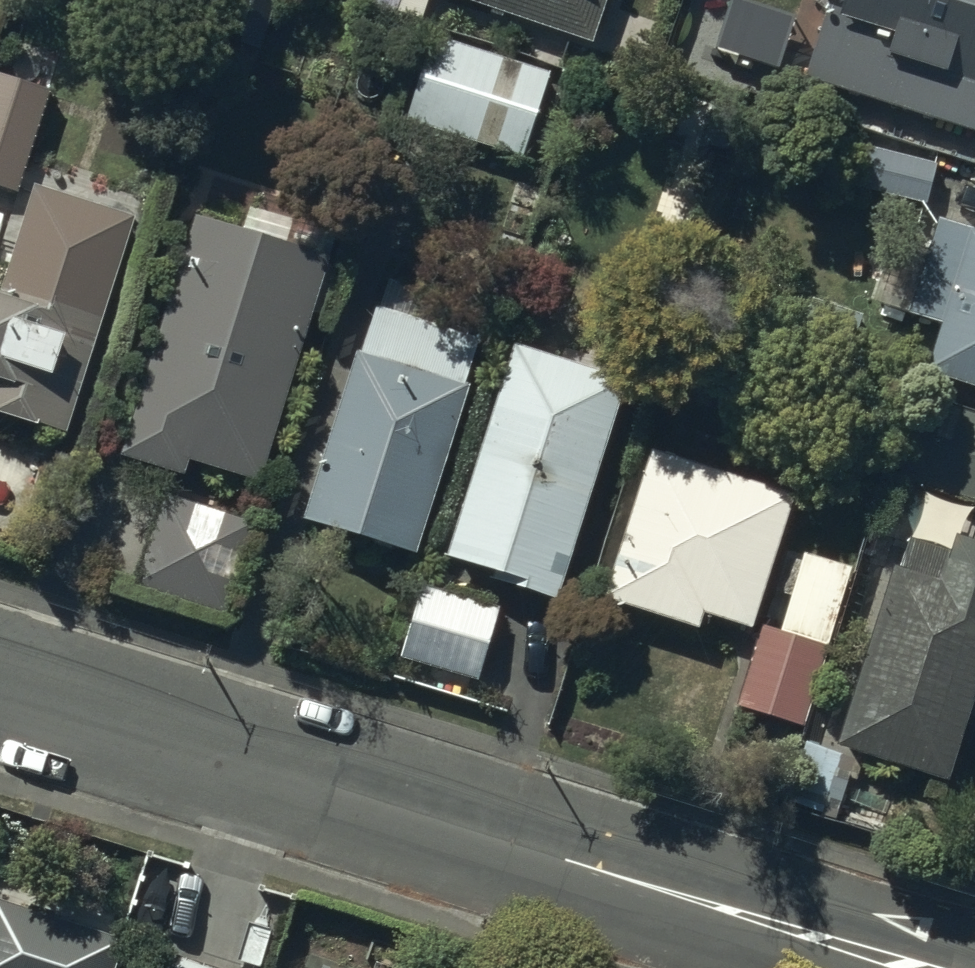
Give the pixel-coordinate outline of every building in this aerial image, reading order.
[(595,47),(611,0),(454,0),(595,47)] [(837,3),(812,84),(974,135),(974,0),(827,0),(837,3)] [(554,89),(438,53),(414,132),(530,167),(554,89)] [(0,84),(0,197),(22,204),(54,101),(0,84)] [(924,207),(935,165),(859,144),(848,186),(924,207)] [(42,208),(5,324),(0,322),(0,423),(68,444),(133,237),(42,208)] [(331,271),(207,232),(132,468),(185,485),(191,466),(262,489),(331,271)] [(948,239),(919,325),(954,336),(937,386),(974,398),(974,248),(948,239)] [(487,355),(378,321),(311,535),(420,569),(487,355)] [(631,400),(524,365),(456,575),(563,609),(631,400)] [(937,412),(911,492),(974,513),(974,424),(937,412)] [(794,517),(660,472),(612,614),(702,644),(709,622),(753,637),(794,517)] [(252,540),(169,514),(144,597),(226,622),(252,540)] [(915,555),(851,760),(949,791),(974,708),(974,602),(956,596),(964,570),(915,555)] [(504,622),(428,596),(404,666),(480,692),(504,622)] [(827,659),(771,641),(746,718),(803,736),(827,659)] [(787,819),(827,832),(851,760),(809,746),(787,819)] [(0,898),(0,967),(103,967),(114,935),(0,898)] [(178,956),(174,967),(213,967),(178,956)]
